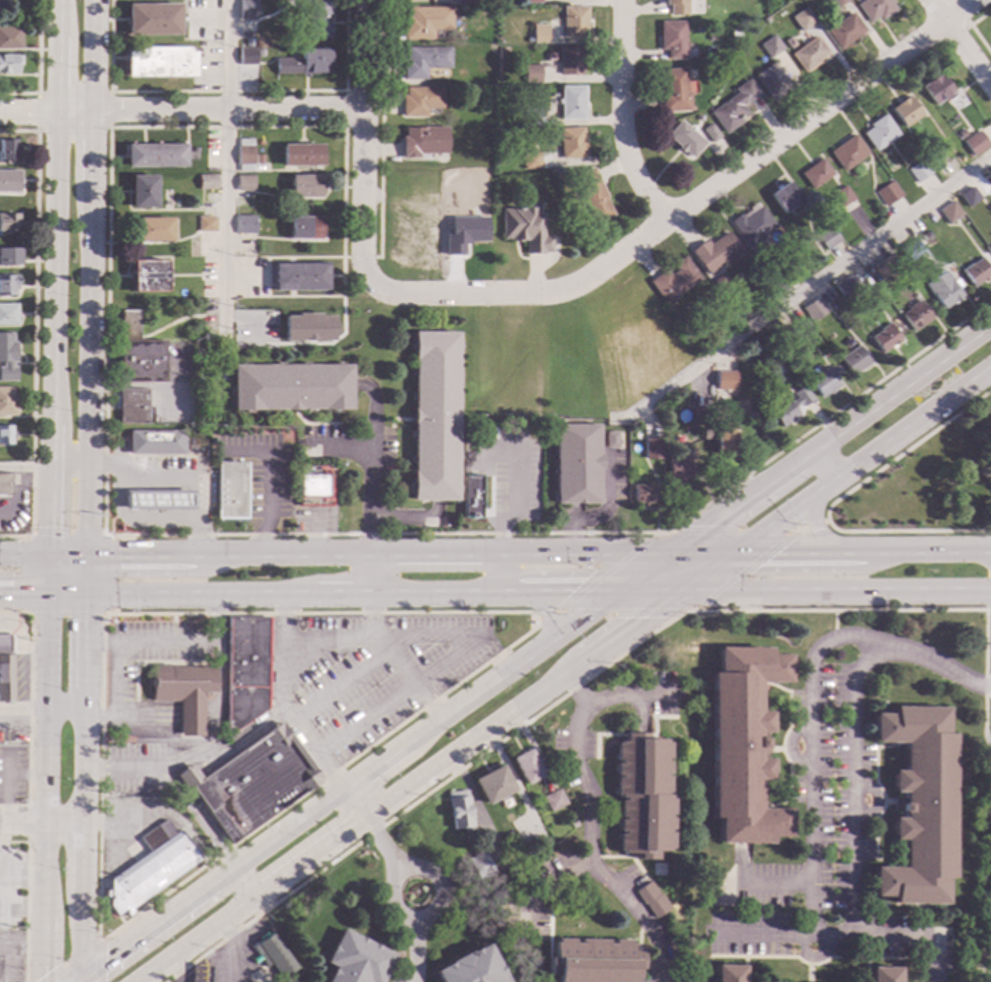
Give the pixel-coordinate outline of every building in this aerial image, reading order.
[(12,13),(11,0),(0,0),(0,13),(12,13)] [(238,18),(238,0),(255,0),(255,19),(238,18)] [(665,5),(665,0),(687,0),(687,14),(669,14),(669,5),(665,5)] [(837,8),(831,0),(848,0),(837,8)] [(855,5),(862,0),(888,0),(895,9),(879,20),(877,17),(868,23),(855,5)] [(328,39),(307,39),(307,20),(303,20),(303,6),(306,6),(306,1),(329,1),(328,39)] [(179,35),(126,35),(126,4),(178,3),(179,35)] [(450,30),(431,30),(431,39),(402,39),(402,16),(408,16),(408,7),(450,7),(450,30)] [(586,38),(562,37),(562,7),(586,7),(586,38)] [(815,22),(801,32),(790,17),(804,7),(815,22)] [(864,31),(838,50),(825,31),(850,12),(864,31)] [(684,59),(666,59),(666,50),(659,50),(659,21),(684,21),(684,59)] [(546,43),(532,42),(532,24),(547,25),(546,43)] [(20,49),(0,49),(0,27),(19,27),(20,49)] [(782,48),(768,58),(759,45),(772,35),(782,48)] [(828,53),(816,61),(818,62),(804,73),(790,54),(815,35),(828,53)] [(585,65),(581,65),(581,75),(559,75),(558,48),(579,47),(579,46),(584,46),(585,65)] [(185,49),(187,49),(187,51),(193,51),(193,76),(125,77),(125,51),(137,51),(137,49),(138,49),(138,47),(185,47),(185,49)] [(449,68),(425,68),(425,79),(402,79),(402,59),(406,59),(405,47),(449,47),(449,68)] [(255,65),(239,65),(238,48),(255,48),(255,65)] [(327,74),(274,74),(274,58),(299,58),(299,49),(327,49),(327,74)] [(15,74),(0,74),(0,54),(14,54),(15,56),(19,56),(19,65),(14,65),(15,74)] [(790,87),(771,100),(754,76),(772,63),(790,87)] [(540,83),(523,83),(523,65),(540,65),(540,83)] [(686,91),(688,91),(689,110),(661,112),(660,93),(662,93),(662,87),(659,88),(658,70),(685,68),(686,91)] [(952,92),(934,105),(921,86),(939,73),(952,92)] [(758,95),(744,105),(743,103),(741,105),(746,113),(739,118),(741,122),(724,134),(708,112),(736,93),(733,89),(747,79),(758,95)] [(583,119),(560,119),(560,104),(557,104),(557,99),(560,99),(560,86),(583,86),(583,119)] [(440,109),(426,109),(426,117),(401,117),(401,95),(405,95),(404,87),(440,87),(440,109)] [(921,114),(903,127),(890,108),(908,96),(921,114)] [(898,135),(873,151),(861,133),(870,127),(868,124),(883,113),(898,135)] [(704,143),(691,158),(666,136),(679,120),(704,143)] [(719,137),(711,143),(701,129),(709,123),(719,137)] [(446,153),(417,153),(417,158),(401,158),(401,136),(404,136),(404,127),(446,127),(446,153)] [(583,138),(584,137),(586,155),(584,155),(584,158),(561,159),(558,129),(582,127),(583,138)] [(965,134),(959,137),(956,132),(962,129),(965,134)] [(867,153),(842,171),(828,152),(853,134),(867,153)] [(17,161),(0,161),(0,139),(14,139),(14,146),(17,146),(17,161)] [(251,146),(253,146),(253,164),(252,164),(252,171),(237,171),(237,164),(236,164),(236,146),(237,146),(237,139),(252,139),(251,146)] [(984,149),(971,158),(965,149),(978,140),(984,149)] [(184,167),(126,167),(125,144),(184,144),(184,167)] [(320,166),(281,166),(281,144),(320,144),(320,166)] [(832,174),(811,189),(799,173),(820,158),(832,174)] [(929,173),(915,183),(906,170),(920,159),(929,173)] [(607,197),(605,198),(612,215),(592,224),(578,190),(584,188),(578,175),(594,168),(607,197)] [(18,191),(0,191),(0,170),(18,170),(18,191)] [(215,189),(197,189),(197,174),(215,174),(215,189)] [(321,198),(289,198),(289,175),(321,174),(321,198)] [(155,207),(130,208),(129,175),(155,175),(155,207)] [(252,190),(236,190),(236,175),(252,175),(252,190)] [(799,200),(799,201),(800,202),(793,207),(792,206),(782,213),(768,194),(786,181),(799,200)] [(898,194),(889,201),(880,189),(889,182),(898,194)] [(853,199),(840,208),(830,194),(843,185),(853,199)] [(979,200),(972,186),(958,193),(965,207),(979,200)] [(961,214),(947,225),(937,211),(951,200),(961,214)] [(775,227),(748,247),(729,221),(740,213),(743,217),(759,205),(775,227)] [(533,213),(543,213),(543,235),(550,235),(549,252),(542,252),(542,255),(524,254),(525,240),(519,240),(519,242),(510,241),(510,239),(501,239),(501,208),(521,208),(521,207),(533,207),(533,213)] [(17,231),(0,231),(0,214),(17,214),(17,231)] [(215,231),(197,232),(197,216),(215,215),(215,231)] [(254,234),(236,234),(236,216),(254,215),(254,234)] [(320,239),(289,239),(289,216),(320,216),(320,239)] [(171,241),(131,241),(131,234),(135,234),(134,218),(171,217),(171,241)] [(840,240),(826,250),(816,237),(830,226),(840,240)] [(743,253),(727,264),(725,262),(706,275),(690,251),(706,240),(708,243),(727,230),(743,253)] [(929,239),(925,242),(919,234),(923,231),(929,239)] [(590,245),(585,248),(581,239),(586,236),(590,245)] [(918,254),(907,262),(898,249),(909,241),(918,254)] [(18,265),(0,265),(0,249),(18,248),(18,265)] [(900,267),(894,271),(898,276),(891,281),(887,276),(881,281),(871,267),(890,253),(900,267)] [(699,279),(664,304),(648,281),(665,269),(669,274),(675,270),(671,264),(683,256),(699,279)] [(990,274),(985,277),(987,280),(983,283),(981,281),(972,287),(961,270),(980,257),(990,274)] [(165,291),(130,292),(130,259),(164,258),(165,291)] [(327,291),(272,291),(272,262),(327,261),(327,291)] [(796,282),(780,293),(770,278),(785,267),(796,282)] [(963,295),(943,310),(923,284),(943,269),(963,295)] [(860,291),(845,301),(833,284),(848,274),(860,291)] [(12,296),(0,296),(0,275),(15,276),(15,289),(12,289),(12,296)] [(827,311),(811,322),(802,308),(817,297),(827,311)] [(929,308),(925,311),(930,318),(912,331),(899,313),(917,300),(919,302),(922,299),(929,308)] [(838,306),(833,310),(830,306),(835,302),(838,306)] [(15,324),(0,325),(0,304),(15,303),(15,324)] [(853,309),(848,312),(845,307),(850,304),(853,309)] [(137,340),(161,341),(161,383),(118,382),(119,310),(137,310),(137,340)] [(283,314),(283,341),(332,341),(332,315),(283,314)] [(813,331),(804,338),(796,326),(805,319),(813,331)] [(899,339),(881,353),(870,337),(880,330),(879,328),(887,322),(899,339)] [(455,501),(434,500),(409,500),(410,419),(411,331),(457,331),(455,501)] [(15,381),(0,381),(0,367),(1,367),(1,361),(0,361),(0,333),(11,333),(11,342),(15,342),(15,362),(11,362),(11,367),(15,367),(15,381)] [(869,363),(851,376),(838,358),(857,345),(869,363)] [(348,410),(291,410),(232,410),(232,364),(348,364),(348,385),(348,410)] [(839,372),(833,377),(838,385),(821,398),(808,380),(826,367),(828,369),(834,365),(839,372)] [(716,374),(733,375),(732,390),(715,390),(716,374)] [(812,399),(801,407),(799,405),(793,409),(798,415),(781,427),(768,409),(778,402),(776,400),(783,395),(785,397),(786,396),(790,402),(795,398),(792,393),(802,385),(812,399)] [(15,415),(0,415),(0,387),(12,387),(12,395),(15,395),(15,415)] [(146,388),(146,424),(118,424),(118,388),(146,388)] [(709,426),(692,426),(692,408),(710,408),(709,426)] [(734,454),(723,454),(723,459),(714,459),(714,423),(734,423),(734,454)] [(597,452),(599,452),(599,469),(597,469),(597,504),(573,503),(553,503),(553,424),(597,424),(597,452)] [(11,444),(0,445),(0,426),(10,425),(11,432),(13,432),(13,438),(10,438),(11,444)] [(616,447),(604,447),(604,430),(616,431),(616,447)] [(180,456),(124,456),(124,432),(180,431),(180,456)] [(203,452),(203,439),(195,439),(195,440),(183,441),(184,453),(203,452)] [(661,459),(644,459),(644,439),(661,439),(661,459)] [(687,459),(689,459),(689,480),(683,480),(683,482),(673,482),(673,480),(667,480),(667,459),(680,459),(679,456),(687,456),(687,459)] [(244,497),(247,497),(247,520),(213,519),(213,509),(215,509),(217,462),(244,462),(244,497)] [(326,495),(330,495),(330,506),(295,506),(295,496),(297,496),(297,465),(325,465),(326,495)] [(10,495),(0,495),(0,473),(10,473),(10,495)] [(482,518),(461,518),(461,474),(482,475),(482,518)] [(652,492),(659,492),(659,498),(651,498),(651,503),(645,503),(645,506),(639,506),(639,503),(632,503),(632,486),(652,486),(652,492)] [(190,511),(120,511),(120,491),(190,491),(190,511)] [(264,711),(232,733),(227,733),(227,617),(264,617),(264,711)] [(10,703),(0,703),(0,635),(8,635),(10,637),(10,703)] [(769,656),(788,656),(789,683),(758,683),(758,712),(769,712),(770,733),(757,733),(757,738),(763,738),(763,748),(758,748),(758,760),(769,760),(769,781),(758,781),(758,810),(788,810),(788,838),(768,838),(768,844),(716,844),(716,818),(711,818),(711,673),(718,673),(718,649),(769,649),(769,656)] [(168,667),(214,667),(214,693),(203,693),(203,720),(203,737),(179,737),(179,720),(179,702),(152,702),(152,665),(168,665),(168,667)] [(946,734),(952,734),(951,879),(944,879),(943,904),(891,904),(891,897),(871,897),(872,868),(901,869),(902,840),(891,840),(891,819),(900,819),(900,811),(893,811),(894,797),(903,798),(903,793),(892,793),(892,771),(903,771),(903,744),(873,743),(874,714),(893,714),(893,708),(946,709),(946,734)] [(320,781),(317,783),(231,845),(191,788),(186,791),(181,784),(175,775),(191,764),(197,772),(201,778),(277,725),(280,723),(286,732),(320,781)] [(644,734),(643,738),(662,740),(662,743),(666,743),(665,759),(662,759),(662,762),(665,762),(664,774),(662,773),(661,777),(666,777),(664,793),(661,793),(661,795),(666,795),(665,799),(669,799),(668,815),(665,815),(665,819),(669,819),(668,830),(665,829),(665,833),(669,833),(668,849),(664,849),(664,853),(654,852),(653,861),(635,860),(636,855),(620,854),(620,851),(615,851),(617,834),(620,835),(620,832),(616,831),(617,820),(619,821),(619,818),(616,817),(617,801),(621,801),(621,799),(617,798),(617,795),(613,795),(614,778),(617,779),(617,776),(613,776),(614,764),(617,764),(617,761),(613,761),(615,744),(617,744),(618,741),(622,742),(622,732),(644,734)] [(542,776),(525,785),(511,759),(528,749),(542,776)] [(514,792),(486,806),(473,780),(501,766),(514,792)] [(565,804),(550,812),(542,798),(557,790),(565,804)] [(471,827),(453,830),(448,794),(465,791),(471,827)] [(173,834),(179,831),(199,860),(130,909),(134,914),(126,919),(122,913),(114,918),(106,907),(107,899),(104,898),(104,890),(107,890),(107,882),(149,853),(139,838),(164,821),(173,834)] [(482,854),(493,873),(479,881),(468,861),(482,854)] [(658,895),(659,894),(669,908),(653,919),(634,892),(649,882),(658,895)] [(393,956),(380,981),(327,981),(334,968),(325,963),(341,930),(393,956)] [(297,969),(280,980),(270,965),(265,968),(258,956),(262,953),(256,945),(261,941),(260,939),(265,935),(266,938),(273,933),(297,969)] [(634,970),(634,981),(555,981),(555,976),(547,976),(548,959),(553,959),(553,944),(556,944),(556,940),(572,940),(572,944),(579,944),(579,940),(606,940),(606,944),(612,944),(612,940),(628,941),(628,944),(631,944),(631,949),(640,949),(639,970),(634,970)] [(485,944),(504,981),(437,981),(432,972),(485,944)] [(742,966),(742,981),(714,981),(714,966),(742,966)] [(896,968),(895,981),(868,981),(868,968),(896,968)]
